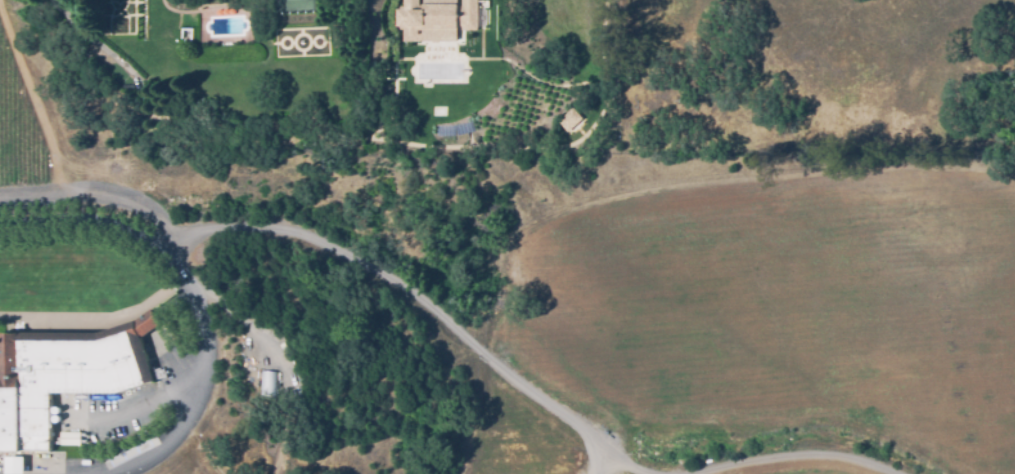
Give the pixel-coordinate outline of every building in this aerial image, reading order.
[(402,6),(402,0),(419,0),(419,4),(461,4),(461,0),(478,0),(477,29),(457,29),(457,41),(402,41),(402,29),(398,29),(398,26),(394,26),(395,9),(398,9),(398,6),(402,6)] [(582,117),(567,132),(558,122),(573,108),(582,117)] [(17,452),(0,452),(0,330),(101,331),(134,320),(134,321),(151,308),(162,323),(140,339),(153,379),(114,392),(100,392),(48,392),(48,452),(17,452)] [(252,372),(246,373),(239,348),(245,346),(252,372)] [(254,394),(273,395),(274,372),(255,371),(254,394)] [(81,431),(80,445),(59,444),(60,430),(81,431)] [(19,458),(2,458),(2,473),(19,473),(19,458)]
